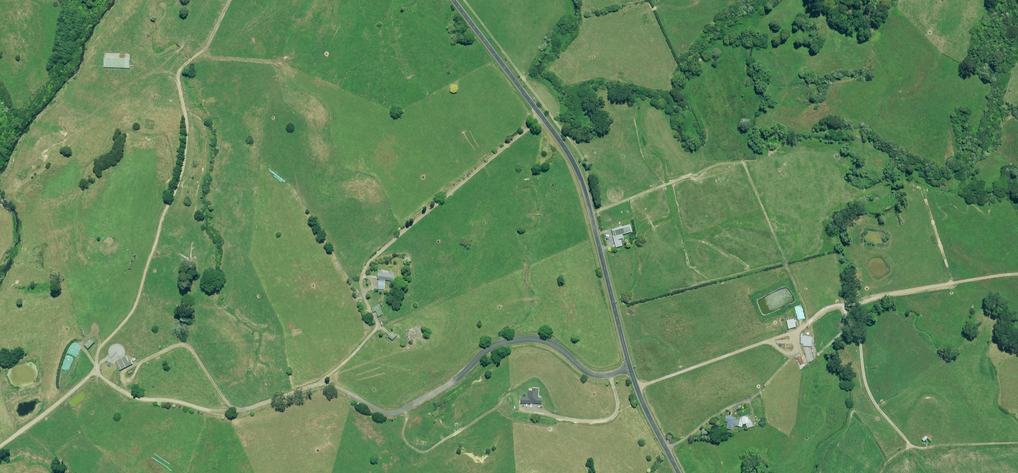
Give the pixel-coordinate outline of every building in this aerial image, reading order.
[(129,68),(130,59),(104,58),(103,67),(129,68)] [(613,230),(614,236),(613,236),(616,247),(622,246),(621,240),(619,240),(618,239),(624,238),(623,234),(632,232),(630,225),(628,225),(628,226),(613,230)] [(393,281),(394,273),(378,271),(377,279),(393,281)] [(378,317),(383,314),(378,304),(371,308),(373,312),(376,311),(378,317)] [(786,320),(788,329),(796,327),(794,318),(786,320)] [(392,341),(396,336),(392,332),(388,337),(392,341)] [(802,336),(803,334),(801,334),(801,343),(803,344),(803,346),(811,346),(812,336),(802,336)] [(128,360),(126,356),(115,362),(119,370),(133,364),(130,359),(128,360)] [(528,391),(528,397),(521,397),(521,403),(542,403),(542,398),(539,398),(539,388),(534,388),(534,391),(528,391)] [(736,417),(726,415),(725,421),(728,422),(727,428),(733,430),(734,426),(742,427),(743,424),(746,424),(747,428),(754,426),(752,421),(751,422),(751,420),(749,420),(748,417),(737,420),(735,420),(736,417)]
